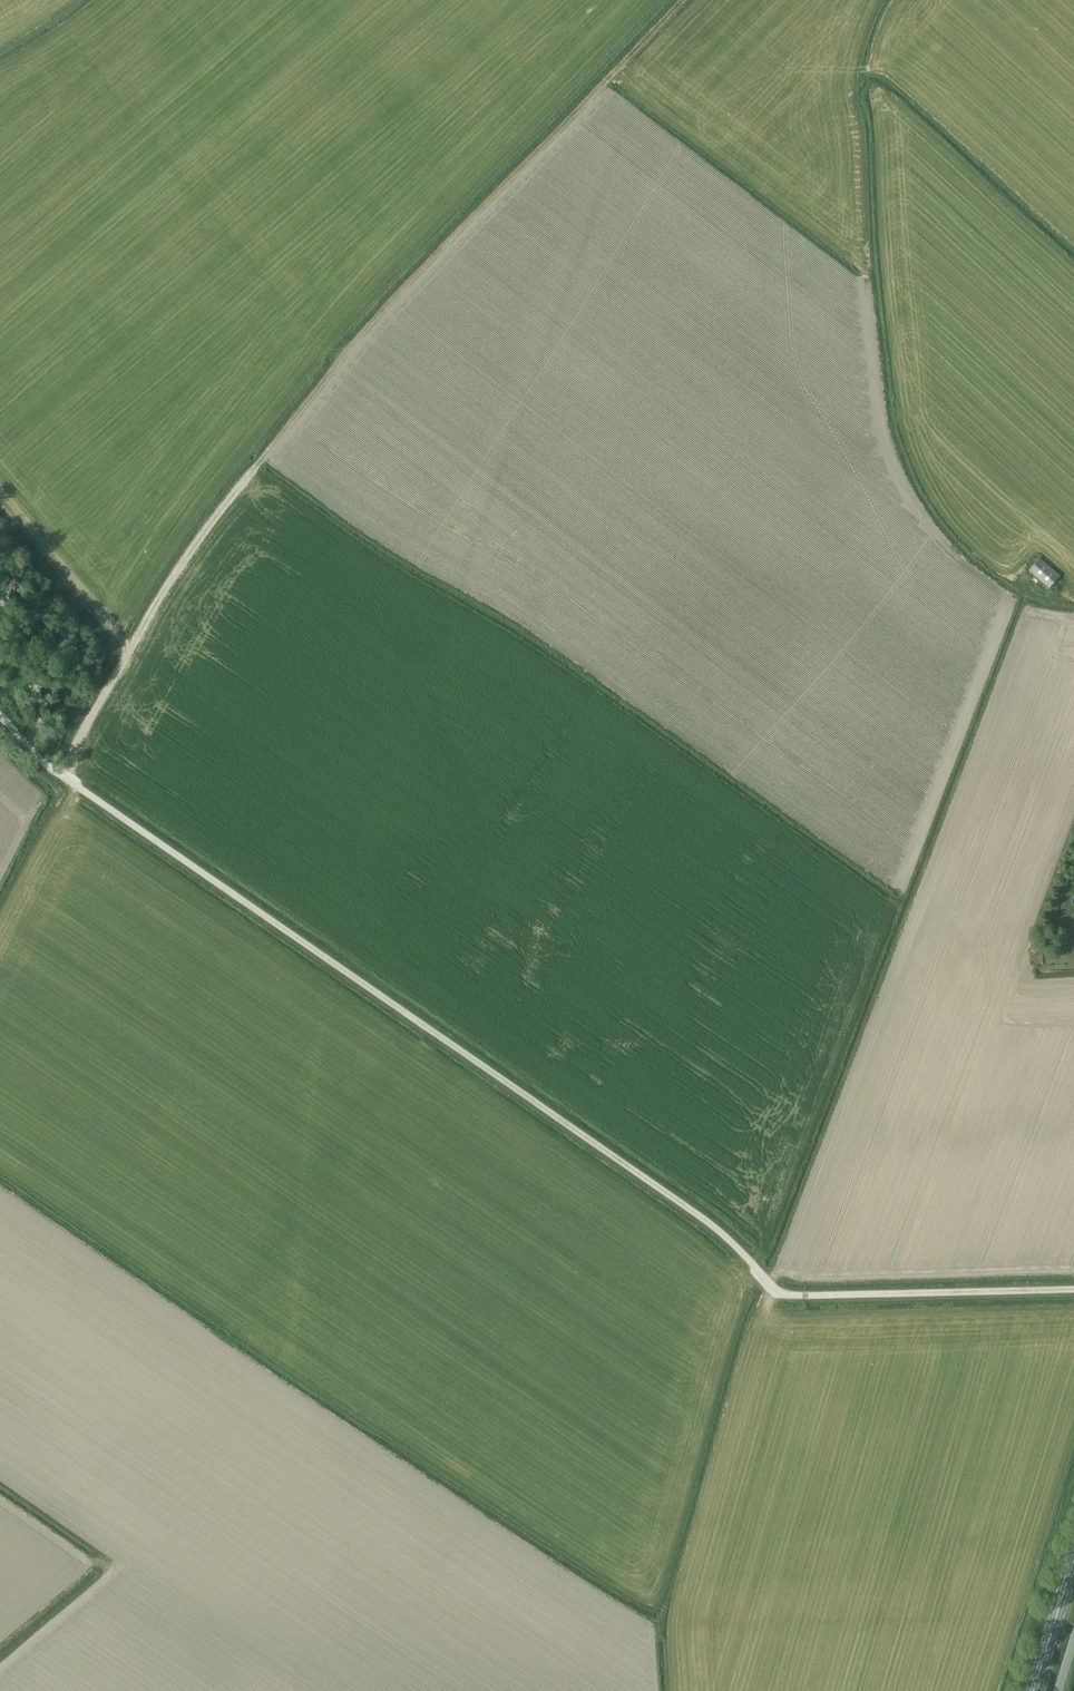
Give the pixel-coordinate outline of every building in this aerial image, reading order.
[(1059,575),(1039,558),(1029,570),(1049,587),(1059,575)]
